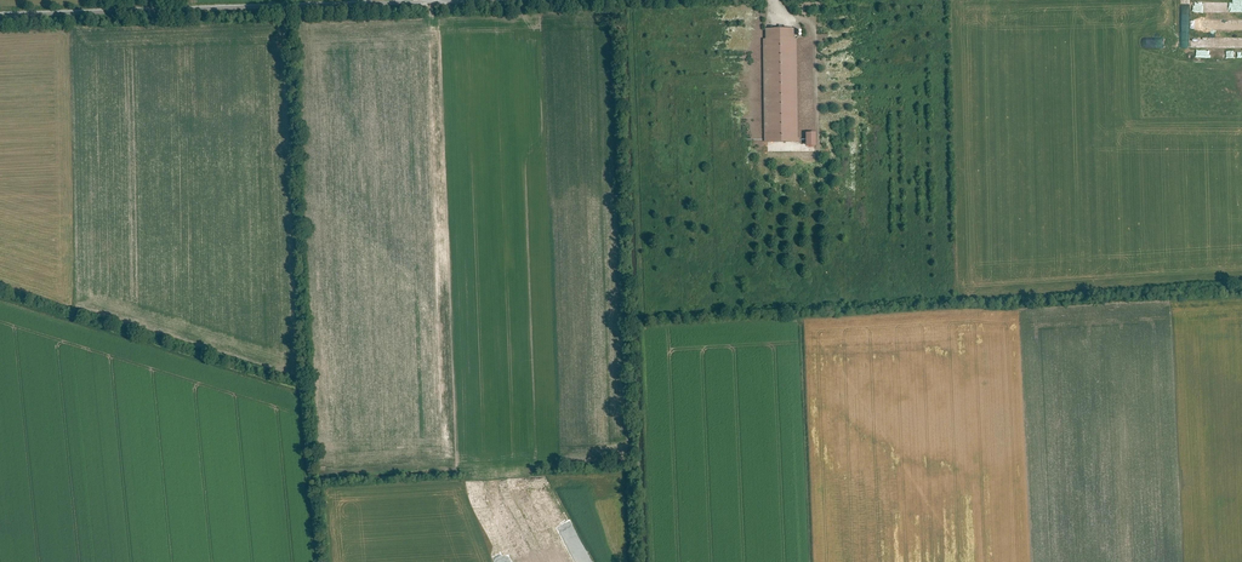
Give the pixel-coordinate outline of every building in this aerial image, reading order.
[(1190,0),(1181,0),(1181,45),(1190,45),(1190,0)] [(1193,21),(1193,31),(1231,30),(1231,21),(1193,21)] [(794,29),(765,30),(766,40),(763,40),(765,143),(800,142),(800,139),(798,139),(797,40),(794,40),(794,29)] [(816,134),(806,134),(806,148),(816,148),(816,134)]
